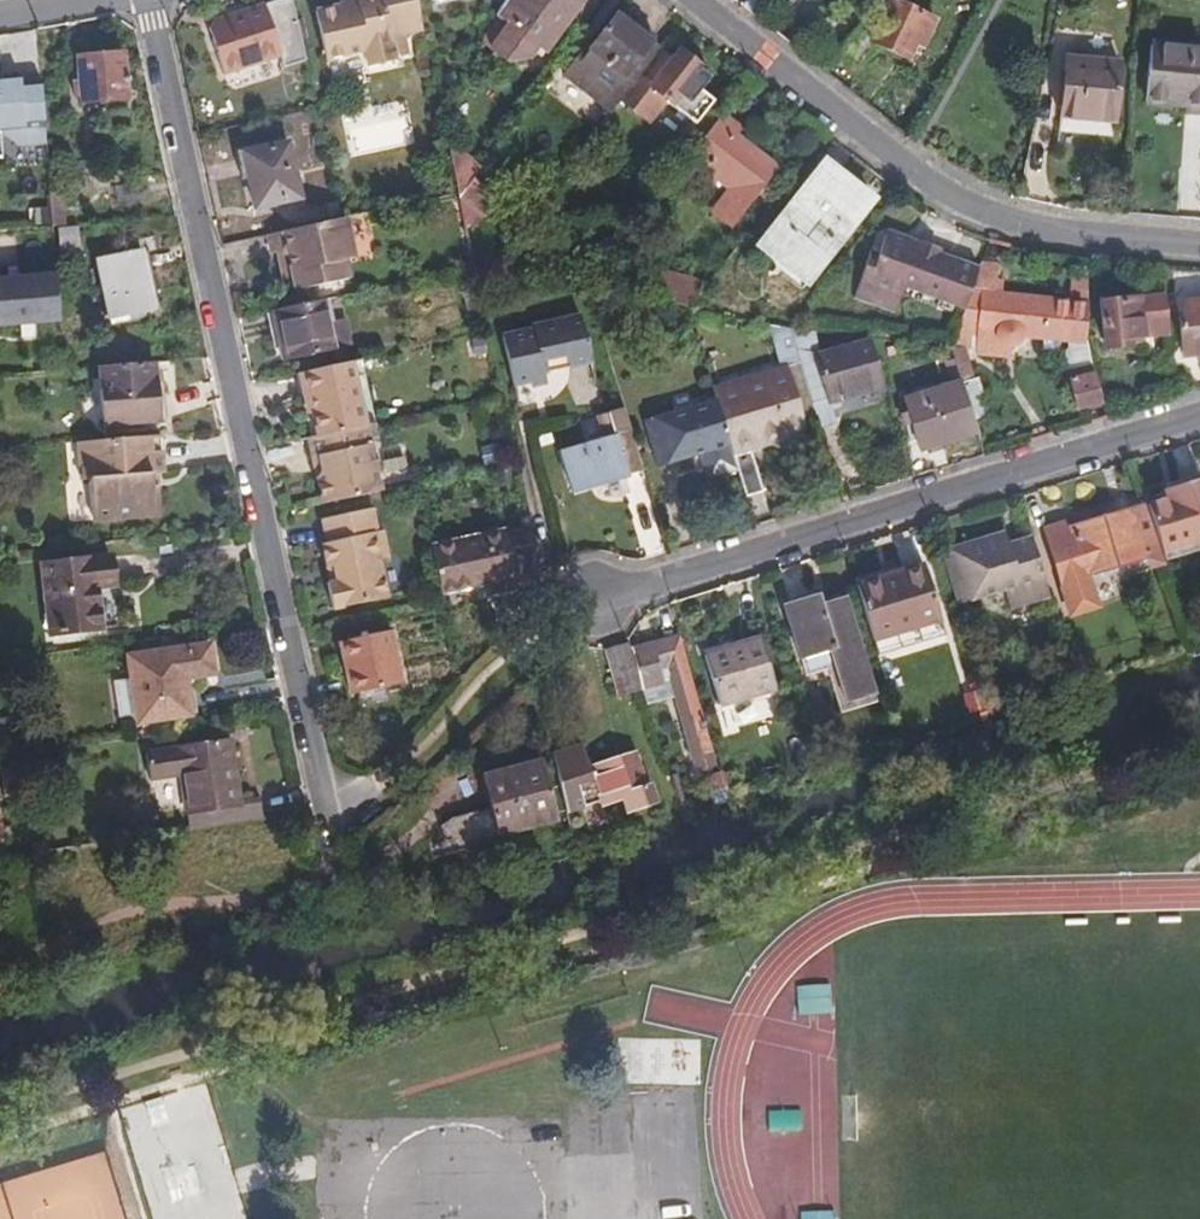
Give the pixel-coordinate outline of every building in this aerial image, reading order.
[(282,0),(263,0),(212,18),(223,50),(195,61),(206,86),(235,75),(238,80),(273,67),(262,38),(288,30),(282,0)] [(383,42),(415,36),(407,0),(359,0),(347,2),(349,9),(335,11),(309,17),(318,63),(357,56),(360,72),(387,66),(383,42)] [(484,54),(500,65),(524,63),(530,55),(538,60),(565,18),(577,0),(510,0),(506,6),(500,3),(488,22),(491,24),(499,30),(484,54)] [(565,18),(576,25),(593,0),(577,0),(565,18)] [(349,9),(347,2),(334,5),(335,11),(349,9)] [(858,28),(838,54),(853,66),(865,52),(903,70),(909,54),(920,58),(932,31),(885,9),(872,38),(858,28)] [(474,48),(484,54),(499,30),(491,24),(474,48)] [(625,96),(653,60),(643,52),(648,46),(631,33),(627,38),(608,24),(576,66),(571,62),(556,82),(607,120),(615,109),(625,96)] [(296,61),(288,30),(262,38),(273,67),(296,61)] [(1199,99),(1199,55),(1143,50),(1138,109),(1177,113),(1177,122),(1198,124),(1199,99)] [(665,69),(653,60),(625,96),(637,105),(627,117),(643,130),(660,108),(647,97),(675,61),(672,59),(665,69)] [(72,109),(117,106),(113,60),(69,63),(71,94),(65,95),(66,104),(72,103),(72,109)] [(697,78),(675,61),(647,97),(660,108),(669,114),(695,80),(697,78)] [(1107,127),(1111,69),(1060,65),(1056,123),(1107,127)] [(40,151),(35,83),(14,85),(14,79),(0,80),(0,139),(13,153),(40,151)] [(695,80),(669,114),(690,130),(706,110),(693,99),(703,86),(695,80)] [(615,109),(627,117),(637,105),(625,96),(615,109)] [(717,119),(678,170),(694,182),(698,177),(723,196),(707,217),(726,231),(771,171),(730,140),(735,133),(717,119)] [(289,204),(276,149),(234,159),(246,214),(289,204)] [(447,206),(469,175),(435,151),(447,206)] [(821,167),(816,173),(863,210),(868,203),(821,167)] [(863,210),(816,173),(757,248),(804,284),(863,210)] [(481,225),(496,203),(468,183),(454,203),(458,206),(451,216),(473,231),(478,223),(481,225)] [(118,188),(120,203),(150,201),(149,186),(118,188)] [(43,230),(56,230),(53,199),(40,200),(42,219),(43,230)] [(28,220),(42,219),(40,200),(27,201),(28,220)] [(333,226),(258,242),(262,260),(271,258),(276,281),(286,279),(289,295),(341,284),(337,266),(346,264),(338,225),(333,226)] [(71,251),(70,233),(50,235),(51,253),(71,251)] [(957,317),(973,271),(880,238),(872,260),(863,257),(846,306),(887,320),(895,295),(957,317)] [(804,284),(757,248),(750,257),(797,294),(804,284)] [(97,326),(146,316),(135,258),(86,268),(97,326)] [(1073,413),(1097,406),(1078,345),(1081,307),(989,298),(991,267),(976,265),(973,271),(957,317),(945,352),(957,355),(960,355),(966,342),(969,343),(969,359),(1004,363),(1005,354),(1016,344),(1060,347),(1060,355),(1056,360),(1073,413)] [(621,295),(683,312),(701,290),(636,273),(631,283),(626,283),(621,295)] [(56,326),(52,278),(0,283),(0,331),(56,326)] [(286,279),(276,281),(279,297),(289,295),(286,279)] [(1122,345),(1160,341),(1156,303),(1093,310),(1098,354),(1122,351),(1122,345)] [(323,306),(263,317),(273,365),(332,353),(323,306)] [(1199,359),(1199,306),(1170,309),(1175,362),(1199,359)] [(505,394),(539,385),(537,379),(583,367),(571,320),(523,332),(523,336),(492,344),(505,394)] [(728,475),(736,503),(754,498),(741,455),(740,451),(766,443),(793,436),(774,374),(791,369),(781,335),(757,331),(770,374),(704,394),(708,407),(720,451),(728,475)] [(804,415),(820,410),(873,395),(859,347),(809,360),(804,338),(781,335),(791,369),(804,415)] [(962,373),(957,355),(945,352),(944,354),(951,377),(962,373)] [(347,366),(294,377),(299,398),(304,400),(313,441),(360,432),(347,366)] [(150,426),(145,368),(92,373),(97,430),(150,426)] [(741,455),(810,435),(804,415),(791,369),(774,374),(793,436),(766,443),(740,451),(741,455)] [(951,377),(954,389),(966,386),(962,373),(951,377)] [(966,386),(954,389),(965,424),(977,421),(966,386)] [(913,455),(969,438),(965,424),(954,389),(898,406),(913,455)] [(691,460),(720,451),(708,407),(636,428),(649,472),(691,460)] [(804,415),(810,435),(826,430),(820,410),(804,415)] [(614,413),(588,421),(592,435),(580,439),(583,449),(550,459),(562,497),(633,476),(614,413)] [(318,478),(324,506),(381,494),(368,430),(360,432),(313,441),(310,441),(314,459),(320,460),(323,472),(318,478)] [(153,480),(150,441),(70,447),(73,486),(83,485),(86,526),(151,521),(149,492),(144,493),(143,481),(148,481),(153,480)] [(508,469),(504,450),(473,456),(477,476),(508,469)] [(728,475),(720,451),(691,460),(698,484),(728,475)] [(1156,568),(1199,554),(1199,505),(1195,487),(1163,497),(1165,503),(1139,511),(1156,568)] [(1139,511),(1061,535),(1059,529),(1037,536),(1063,620),(1088,613),(1078,580),(1138,562),(1142,572),(1156,568),(1139,511)] [(328,587),(322,588),(319,588),(324,615),(379,604),(371,566),(380,564),(374,537),(369,538),(364,514),(314,524),(319,548),(314,549),(319,573),(325,572),(328,587)] [(502,586),(531,580),(521,534),(497,539),(496,536),(420,552),(430,595),(471,586),(473,598),(504,591),(502,586)] [(933,556),(950,611),(997,596),(1004,616),(1042,604),(1023,542),(1003,548),(999,536),(933,556)] [(42,638),(90,632),(85,595),(106,592),(103,563),(34,571),(42,638)] [(866,644),(932,624),(915,568),(849,588),(866,644)] [(319,573),(322,588),(328,587),(325,572),(319,573)] [(810,599),(775,610),(792,664),(822,654),(839,709),(867,700),(836,602),(813,609),(810,599)] [(866,644),(871,659),(937,639),(932,624),(866,644)] [(343,698),(350,697),(381,689),(394,686),(382,635),(331,647),(343,698)] [(634,693),(637,703),(669,694),(693,776),(708,772),(671,645),(624,659),(634,693)] [(634,693),(624,659),(620,648),(596,655),(610,700),(634,693)] [(754,648),(700,665),(714,712),(769,695),(754,648)] [(129,727),(178,721),(173,685),(200,682),(197,656),(122,665),(129,727)] [(381,689),(350,697),(353,708),(383,701),(381,689)] [(180,833),(241,825),(239,805),(231,806),(223,746),(139,757),(142,783),(172,779),(180,833)] [(542,761),(558,815),(612,799),(618,820),(649,811),(643,790),(632,793),(624,766),(584,777),(577,751),(542,761)] [(477,787),(484,817),(444,826),(429,838),(436,865),(493,851),(491,845),(551,830),(537,773),(477,787)] [(699,782),(707,810),(724,805),(716,778),(699,782)] [(656,1080),(656,1055),(675,1055),(675,1036),(620,1037),(621,1080),(656,1080)]
